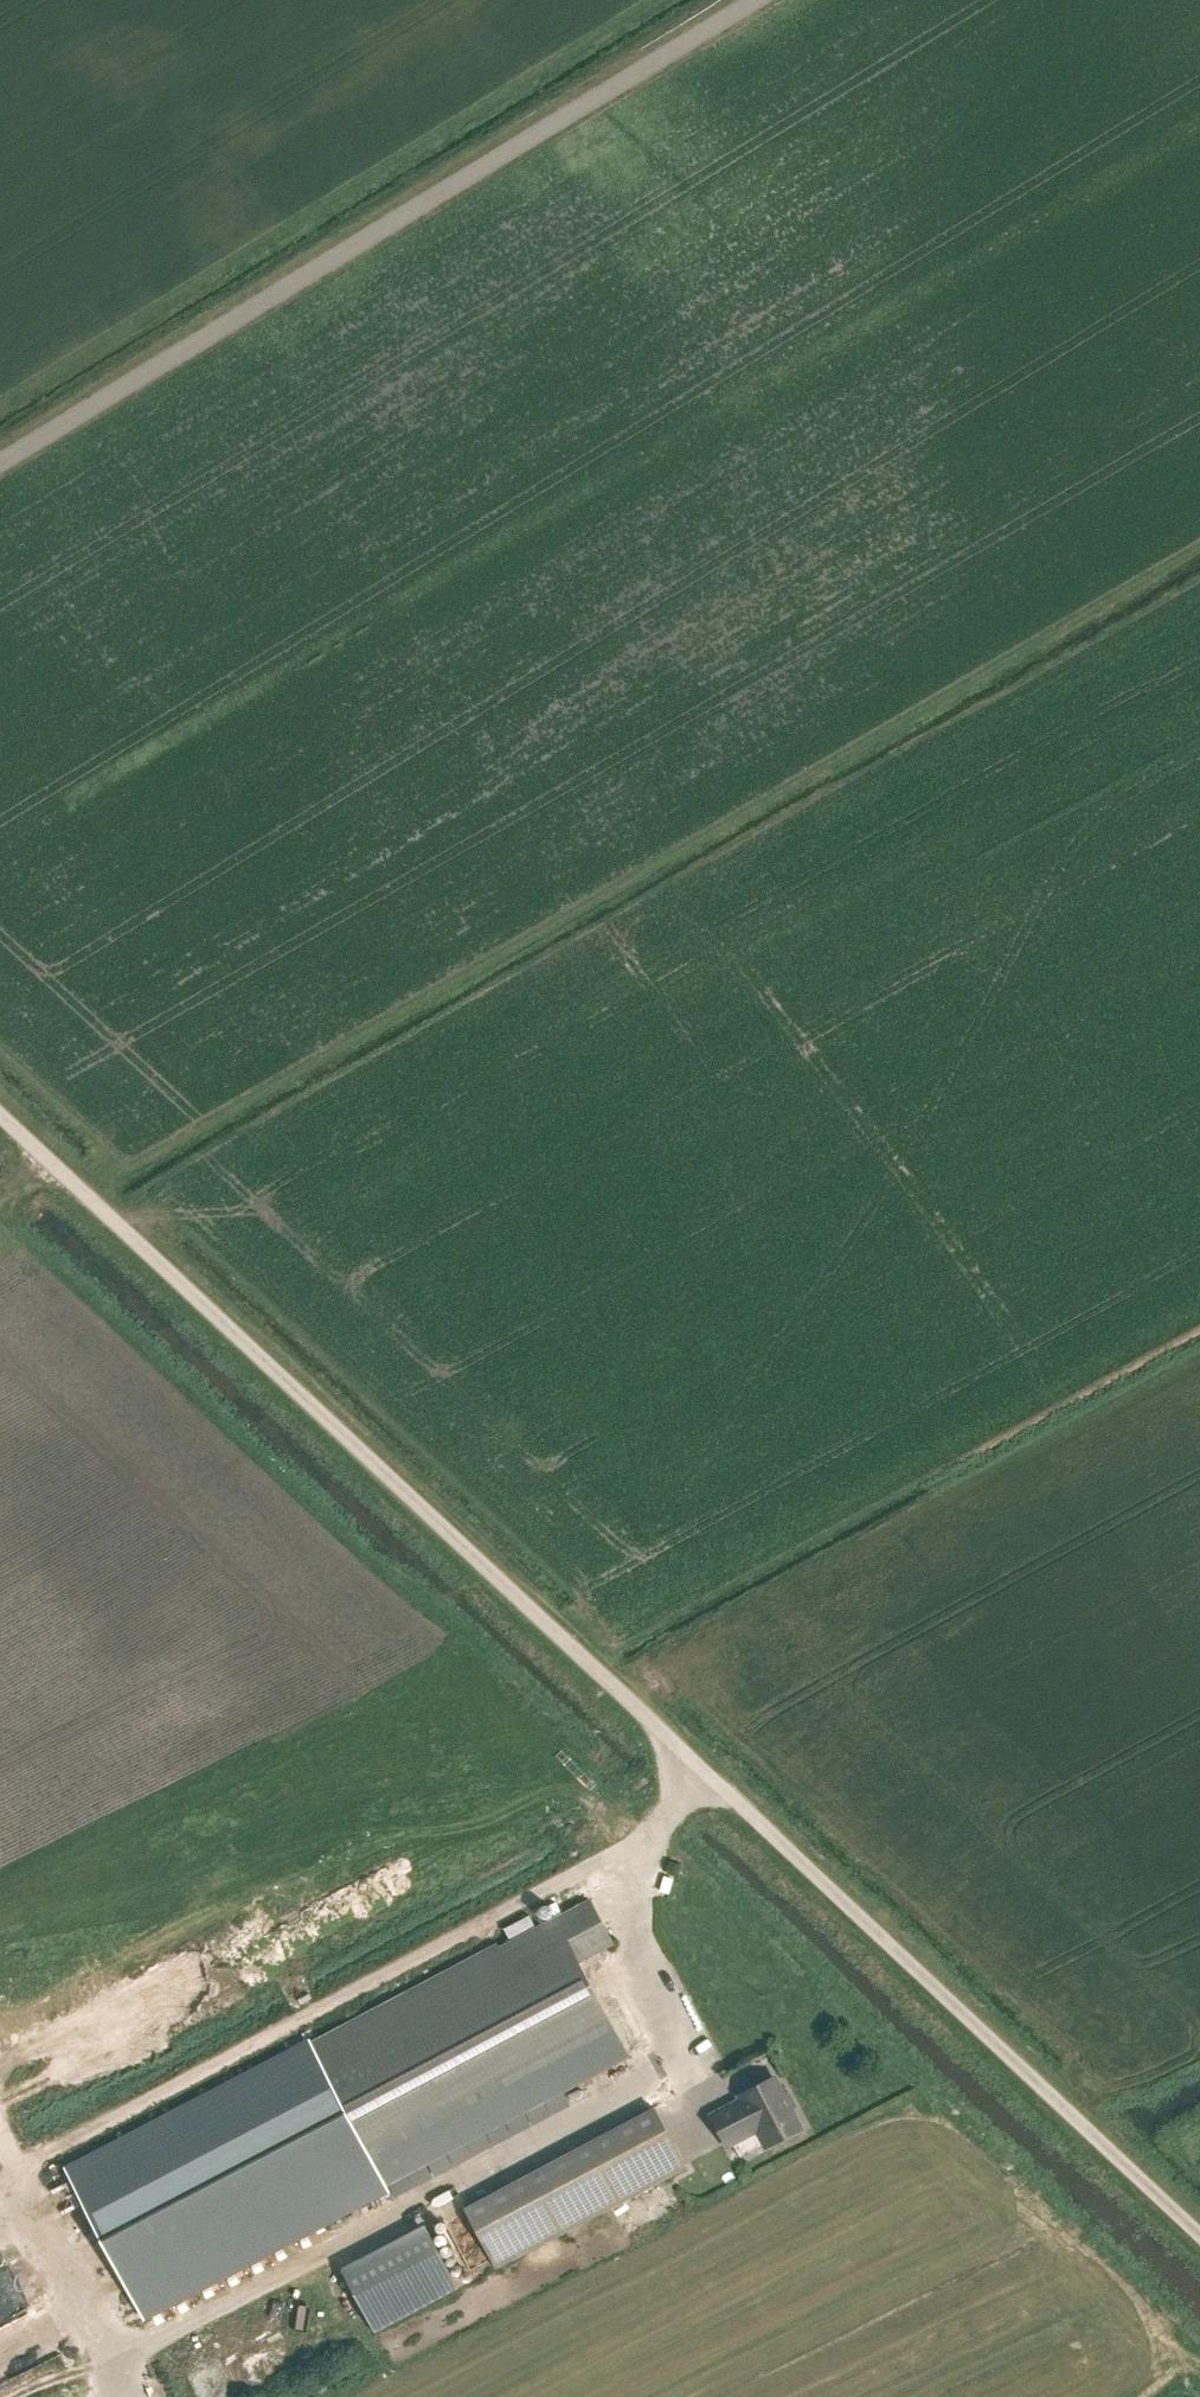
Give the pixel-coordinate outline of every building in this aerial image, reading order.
[(688,1838),(678,1844),(692,1865),(702,1859),(688,1838)] [(591,1899),(313,2043),(385,2181),(626,2056),(580,1967),(617,1947),(591,1899)] [(737,2098),(710,2111),(727,2148),(756,2135),(764,2151),(806,2130),(777,2074),(735,2094),(737,2098)] [(465,2207),(489,2254),(497,2269),(687,2168),(655,2107),(465,2207)] [(49,2304),(39,2309),(48,2328),(58,2323),(49,2304)]
